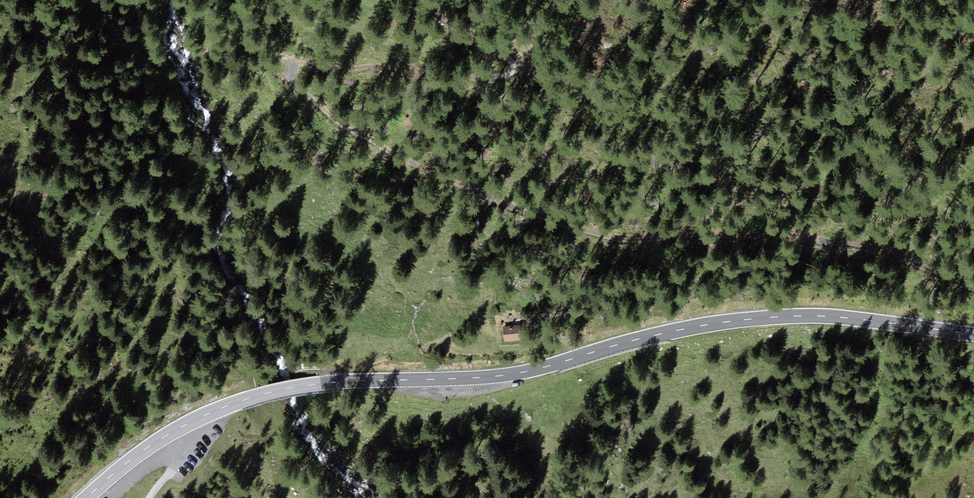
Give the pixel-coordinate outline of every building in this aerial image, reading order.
[(518,327),(503,329),(504,341),(519,340),(518,327)] [(320,357),(301,358),(302,371),(321,369),(320,357)]
